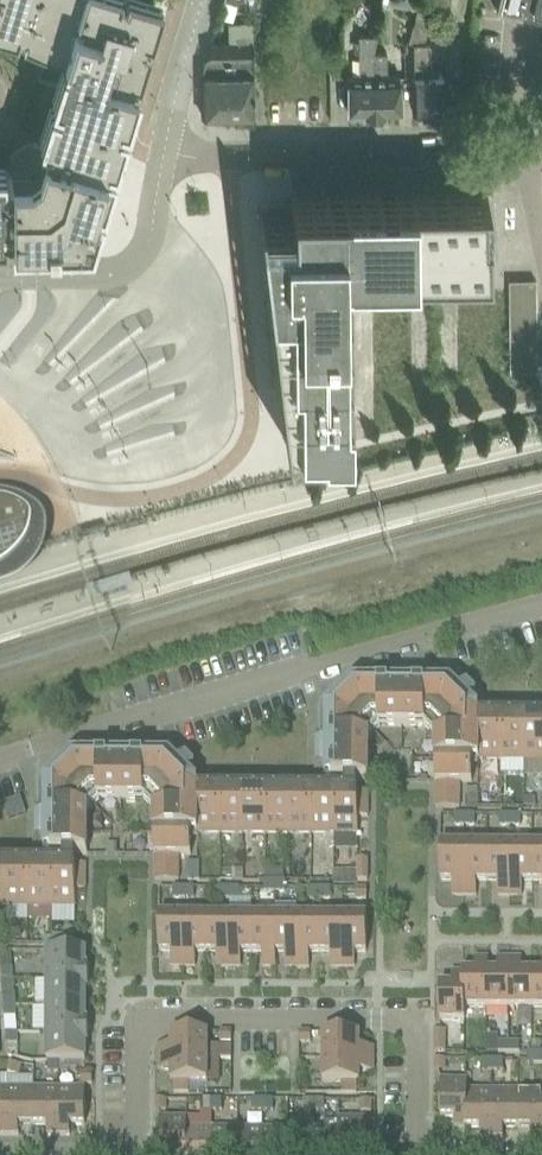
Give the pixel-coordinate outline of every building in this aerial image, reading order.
[(6,242),(6,235),(13,235),(13,242),(49,241),(49,235),(86,234),(97,198),(104,200),(114,165),(108,163),(110,157),(116,159),(126,124),(120,122),(122,116),(128,118),(139,83),(132,81),(134,75),(140,77),(151,42),(145,40),(147,34),(153,36),(163,1),(159,0),(0,0),(0,35),(18,40),(20,34),(26,36),(24,42),(57,52),(54,60),(61,62),(63,62),(53,95),(59,97),(57,103),(51,101),(40,136),(47,138),(45,144),(36,141),(23,152),(11,160),(12,169),(5,169),(5,163),(0,163),(0,242),(6,242)] [(240,4),(276,15),(281,0),(241,0),(240,4)] [(383,1),(417,9),(420,0),(383,0),(383,1)] [(409,40),(413,40),(414,110),(446,109),(445,73),(430,73),(430,41),(424,41),(433,7),(445,11),(448,0),(420,0),(417,9),(409,40)] [(498,8),(499,8),(501,0),(537,9),(535,17),(541,19),(541,0),(500,0),(498,8)] [(360,75),(349,75),(349,87),(349,111),(374,110),(374,51),(374,50),(375,50),(378,32),(360,33),(360,75)] [(230,41),(228,41),(229,112),(255,112),(254,40),(230,41)] [(229,112),(228,41),(211,41),(202,72),(202,112),(229,112)] [(401,110),(401,86),(401,74),(387,74),(387,51),(375,51),(375,50),(374,50),(374,51),(374,110),(401,110)] [(351,440),(349,280),(349,265),(490,264),(489,226),(485,226),(485,194),(489,194),(489,191),(293,194),(293,213),(263,213),(262,205),(260,205),(270,292),(270,296),(288,441),(290,441),(290,437),(322,437),(322,441),(351,440)] [(537,277),(510,278),(510,288),(511,370),(538,369),(537,277)] [(91,395),(111,464),(163,449),(159,435),(151,438),(141,404),(144,404),(137,382),(91,395)] [(3,566),(8,562),(17,553),(21,549),(25,543),(28,535),(30,528),(31,520),(31,517),(30,515),(29,513),(28,511),(26,509),(24,508),(21,507),(19,507),(17,507),(14,507),(11,508),(7,508),(3,507),(0,506),(0,568),(3,566)] [(388,687),(388,674),(379,674),(379,680),(379,687),(388,687)] [(397,687),(397,675),(388,674),(388,687),(397,687)] [(407,687),(407,675),(397,675),(397,687),(407,687)] [(416,688),(416,675),(407,675),(407,687),(416,688)] [(425,688),(426,680),(425,675),(416,675),(416,688),(425,688)] [(357,836),(358,818),(358,809),(358,801),(358,793),(358,783),(368,783),(368,739),(379,728),(425,729),(435,739),(435,762),(472,762),(477,762),(477,719),(480,719),(480,708),(472,701),(476,698),(466,688),(460,694),(451,686),(451,680),(426,680),(425,688),(416,688),(407,687),(397,687),(388,687),(379,687),(379,680),(350,679),(344,686),(348,691),(340,699),(331,708),(327,703),(320,709),(320,738),(327,738),(326,750),(326,757),(322,757),(322,762),(320,762),(320,775),(314,775),(311,775),(311,836),(357,836)] [(340,699),(348,691),(344,686),(340,683),(331,691),(340,699)] [(340,699),(331,691),(323,699),(327,703),(331,708),(340,699)] [(501,762),(501,701),(493,701),(493,710),(495,714),(495,719),(492,719),(480,719),(477,719),(477,762),(501,762)] [(524,762),(524,719),(510,719),(507,719),(507,714),(510,710),(509,701),(501,701),(501,762),(524,762)] [(539,701),(538,710),(541,714),(541,719),(538,719),(524,719),(524,762),(541,762),(541,701),(539,701)] [(326,750),(327,738),(320,738),(315,738),(315,750),(326,750)] [(107,760),(107,747),(98,747),(98,753),(98,760),(107,760)] [(116,760),(116,748),(107,747),(107,760),(116,760)] [(126,760),(126,748),(116,748),(116,760),(126,760)] [(135,761),(135,748),(126,748),(126,760),(135,761)] [(144,761),(144,753),(144,748),(135,748),(135,761),(144,761)] [(326,757),(326,750),(315,750),(315,762),(320,762),(322,762),(322,757),(326,757)] [(75,881),(75,874),(75,866),(75,856),(85,856),(87,856),(87,812),(98,801),(144,802),(154,812),(154,835),(190,835),(191,835),(196,835),(196,792),(197,792),(197,783),(198,782),(191,775),(195,771),(185,761),(179,767),(171,759),(171,753),(144,753),(144,761),(135,761),(126,760),(116,760),(107,760),(98,760),(98,753),(69,753),(63,759),(67,764),(59,772),(50,781),(46,776),(39,783),(39,811),(46,811),(45,823),(45,830),(41,830),(40,835),(38,835),(38,848),(33,848),(29,848),(29,909),(51,909),(75,909),(75,891),(75,881)] [(59,772),(67,764),(63,759),(59,756),(50,764),(59,772)] [(471,784),(472,762),(435,762),(435,783),(435,784),(447,784),(459,784),(471,784)] [(50,781),(59,772),(50,764),(42,772),(46,776),(50,781)] [(220,835),(220,775),(212,775),(212,783),(214,787),(214,792),(211,792),(197,792),(196,792),(196,835),(220,835)] [(243,835),(243,792),(229,792),(226,792),(226,787),(229,783),(228,775),(220,775),(220,835),(243,835)] [(266,836),(266,775),(258,775),(257,784),(260,787),(260,792),(257,792),(243,792),(243,835),(266,836)] [(288,836),(289,792),(275,792),(272,792),(272,787),(274,784),(274,775),(266,775),(266,836),(288,836)] [(311,836),(311,775),(304,775),(303,784),(306,787),(305,792),(302,792),(289,792),(288,836),(311,836)] [(447,792),(447,784),(435,784),(435,785),(435,792),(447,792)] [(459,792),(459,784),(447,784),(447,792),(459,792)] [(447,801),(447,792),(435,792),(435,801),(447,801)] [(459,801),(459,792),(447,792),(447,801),(459,801)] [(447,809),(447,801),(435,801),(435,809),(447,809)] [(459,809),(459,801),(447,801),(447,809),(459,809)] [(368,818),(368,809),(358,809),(358,818),(368,818)] [(45,823),(46,811),(39,811),(34,811),(34,823),(45,823)] [(464,828),(464,817),(454,816),(453,828),(464,828)] [(520,816),(510,817),(510,828),(521,828),(520,816)] [(475,817),(464,817),(464,828),(475,828),(475,817)] [(510,828),(510,817),(499,817),(500,829),(510,828)] [(45,830),(45,823),(34,823),(33,835),(38,835),(40,835),(41,830),(45,830)] [(190,857),(190,835),(154,835),(154,857),(166,857),(178,857),(190,857)] [(463,897),(463,847),(440,847),(440,883),(452,883),(452,897),(463,897)] [(486,883),(486,847),(463,847),(463,897),(476,897),(476,883),(486,883)] [(509,897),(509,847),(486,847),(486,883),(497,883),(497,897),(509,897)] [(532,883),(532,847),(509,847),(509,897),(521,897),(521,883),(532,883)] [(532,847),(532,883),(541,883),(541,847),(532,847)] [(29,909),(29,848),(25,848),(21,848),(21,856),(23,860),(23,865),(7,865),(6,909),(29,909)] [(166,865),(166,857),(154,857),(154,865),(166,865)] [(178,865),(178,857),(166,857),(166,865),(178,865)] [(367,883),(367,861),(357,861),(357,883),(367,883)] [(187,864),(187,883),(198,883),(199,864),(187,864)] [(166,874),(166,865),(154,865),(154,874),(166,874)] [(178,874),(178,865),(166,865),(166,874),(178,874)] [(166,882),(166,874),(154,874),(154,882),(166,882)] [(178,882),(178,874),(166,874),(166,882),(178,882)] [(85,891),(85,882),(75,881),(75,891),(85,891)] [(285,882),(274,883),(274,894),(285,894),(285,882)] [(274,894),(274,883),(263,883),(264,894),(274,894)] [(183,901),(183,890),(173,889),(172,901),(183,901)] [(238,889),(228,890),(228,902),(239,901),(238,889)] [(193,890),(183,890),(183,901),(193,901),(193,890)] [(228,902),(228,890),(218,890),(218,902),(228,902)] [(309,890),(309,901),(320,901),(320,890),(309,890)] [(320,890),(320,901),(330,901),(330,890),(320,890)] [(366,901),(366,890),(355,890),(355,901),(366,901)] [(182,968),(182,918),(159,917),(159,954),(171,954),(171,968),(182,968)] [(205,954),(205,918),(182,918),(182,968),(195,968),(195,954),(205,954)] [(228,968),(228,918),(205,918),(205,954),(216,954),(216,968),(228,968)] [(251,954),(251,918),(228,918),(228,968),(240,968),(240,954),(251,954)] [(274,954),(274,918),(251,918),(251,954),(262,954),(262,968),(275,968),(275,954),(274,954)] [(274,918),(274,954),(275,954),(285,954),(285,968),(297,968),(297,918),(274,918)] [(320,954),(320,918),(297,918),(297,968),(309,968),(309,954),(320,954)] [(343,968),(343,918),(320,918),(320,954),(330,954),(330,968),(343,968)] [(366,955),(366,918),(343,918),(343,968),(354,968),(354,954),(366,955)] [(86,970),(86,953),(47,953),(47,980),(89,981),(89,970),(86,970)] [(465,973),(465,1009),(471,1009),(487,1009),(487,973),(488,973),(488,959),(474,959),(474,973),(472,973),(465,973)] [(487,973),(487,1009),(492,1009),(509,1009),(509,959),(497,959),(497,973),(492,973),(488,973),(487,973)] [(509,959),(509,1009),(512,1009),(531,1009),(532,973),(521,973),(521,959),(513,959),(509,959)] [(1,972),(1,981),(13,980),(13,971),(1,972)] [(440,987),(439,1023),(440,1023),(463,1023),(464,1023),(465,1009),(465,973),(451,973),(451,987),(440,987)] [(531,1009),(533,1009),(541,1009),(541,973),(533,973),(532,973),(531,1009)] [(14,996),(13,980),(1,981),(3,996),(14,996)] [(89,992),(89,981),(47,980),(47,1008),(85,1008),(85,992),(89,992)] [(2,999),(3,1009),(14,1008),(13,998),(2,999)] [(15,1033),(14,1008),(3,1009),(5,1034),(15,1033)] [(85,1024),(85,1008),(47,1008),(47,1035),(88,1036),(88,1024),(85,1024)] [(445,1033),(439,1033),(434,1032),(434,1054),(445,1054),(445,1033)] [(231,1044),(231,1033),(220,1033),(220,1044),(231,1044)] [(310,1044),(310,1034),(299,1034),(299,1044),(310,1044)] [(16,1035),(6,1036),(6,1046),(17,1045),(16,1035)] [(85,1063),(85,1046),(88,1046),(88,1036),(47,1035),(46,1063),(48,1063),(58,1063),(64,1063),(85,1063)] [(157,1047),(157,1060),(207,1060),(207,1036),(171,1036),(171,1048),(157,1047)] [(323,1037),(323,1060),(373,1061),(373,1049),(359,1049),(359,1037),(323,1037)] [(508,1054),(509,1044),(498,1044),(498,1054),(508,1054)] [(519,1044),(509,1044),(508,1054),(519,1055),(519,1044)] [(538,1065),(538,1054),(527,1054),(527,1065),(538,1065)] [(157,1060),(157,1072),(171,1072),(171,1084),(173,1084),(173,1094),(188,1094),(188,1084),(219,1084),(219,1060),(207,1060),(157,1060)] [(373,1073),(373,1061),(323,1060),(323,1084),(341,1084),(341,1095),(356,1095),(357,1084),(359,1084),(359,1073),(373,1073)] [(444,1072),(444,1061),(434,1061),(434,1072),(444,1072)] [(492,1072),(492,1061),(481,1061),(481,1072),(492,1072)] [(503,1061),(492,1061),(492,1072),(502,1072),(503,1061)] [(58,1074),(58,1063),(48,1063),(48,1073),(58,1074)] [(18,1077),(20,1067),(10,1064),(7,1075),(18,1077)] [(92,1075),(80,1075),(80,1086),(92,1086),(92,1075)] [(466,1129),(466,1092),(467,1092),(467,1082),(440,1082),(440,1119),(455,1119),(454,1129),(466,1129)] [(7,1090),(7,1137),(18,1137),(18,1127),(33,1127),(33,1090),(7,1090)] [(58,1137),(58,1090),(33,1090),(33,1127),(47,1127),(47,1137),(58,1137)] [(85,1090),(61,1090),(58,1090),(58,1137),(70,1137),(70,1127),(85,1127),(85,1090)] [(491,1140),(492,1092),(467,1092),(466,1092),(466,1129),(480,1129),(480,1139),(491,1140)] [(517,1129),(517,1092),(492,1092),(491,1140),(503,1140),(503,1129),(517,1129)] [(517,1092),(517,1129),(531,1130),(531,1140),(541,1140),(541,1092),(517,1092)] [(166,1101),(155,1101),(155,1112),(166,1112),(166,1101)] [(211,1112),(211,1101),(200,1101),(200,1112),(211,1112)] [(222,1112),(222,1101),(211,1101),(211,1112),(222,1112)] [(262,1112),(262,1101),(252,1101),(252,1112),(262,1112)] [(273,1112),(273,1102),(262,1101),(262,1112),(273,1112)] [(313,1112),(313,1102),(303,1102),(303,1112),(313,1112)] [(324,1102),(313,1102),(313,1112),(324,1112),(324,1102)] [(360,1102),(360,1113),(371,1113),(371,1102),(360,1102)] [(185,1130),(186,1130),(186,1120),(159,1120),(159,1154),(185,1154),(185,1130)] [(338,1121),(338,1131),(339,1131),(339,1154),(365,1154),(365,1121),(338,1121)] [(186,1130),(185,1130),(185,1154),(211,1154),(211,1131),(186,1130)] [(236,1131),(211,1131),(211,1154),(236,1154),(236,1131)] [(262,1131),(236,1131),(236,1154),(262,1154),(262,1131)] [(287,1131),(262,1131),(262,1154),(288,1154),(287,1131)] [(313,1131),(287,1131),(288,1154),(313,1154),(313,1131)] [(338,1131),(313,1131),(313,1154),(339,1154),(339,1131),(338,1131)]
